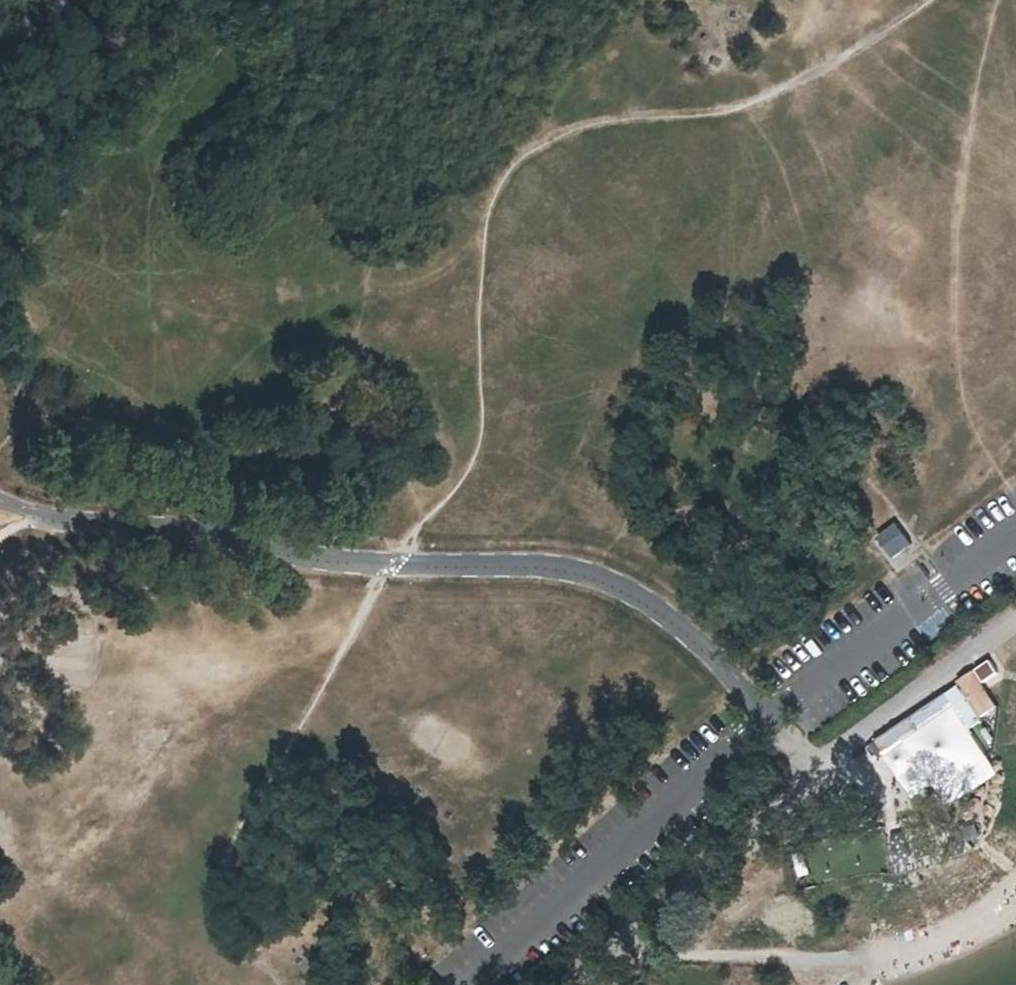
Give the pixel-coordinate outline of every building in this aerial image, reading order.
[(895,560),(916,545),(900,522),(879,537),(895,560)] [(972,678),(996,714),(1015,700),(1015,695),(994,663),(972,678)] [(984,749),(972,730),(996,714),(972,678),(887,734),(911,770),(930,757),(943,776),(984,749)]
